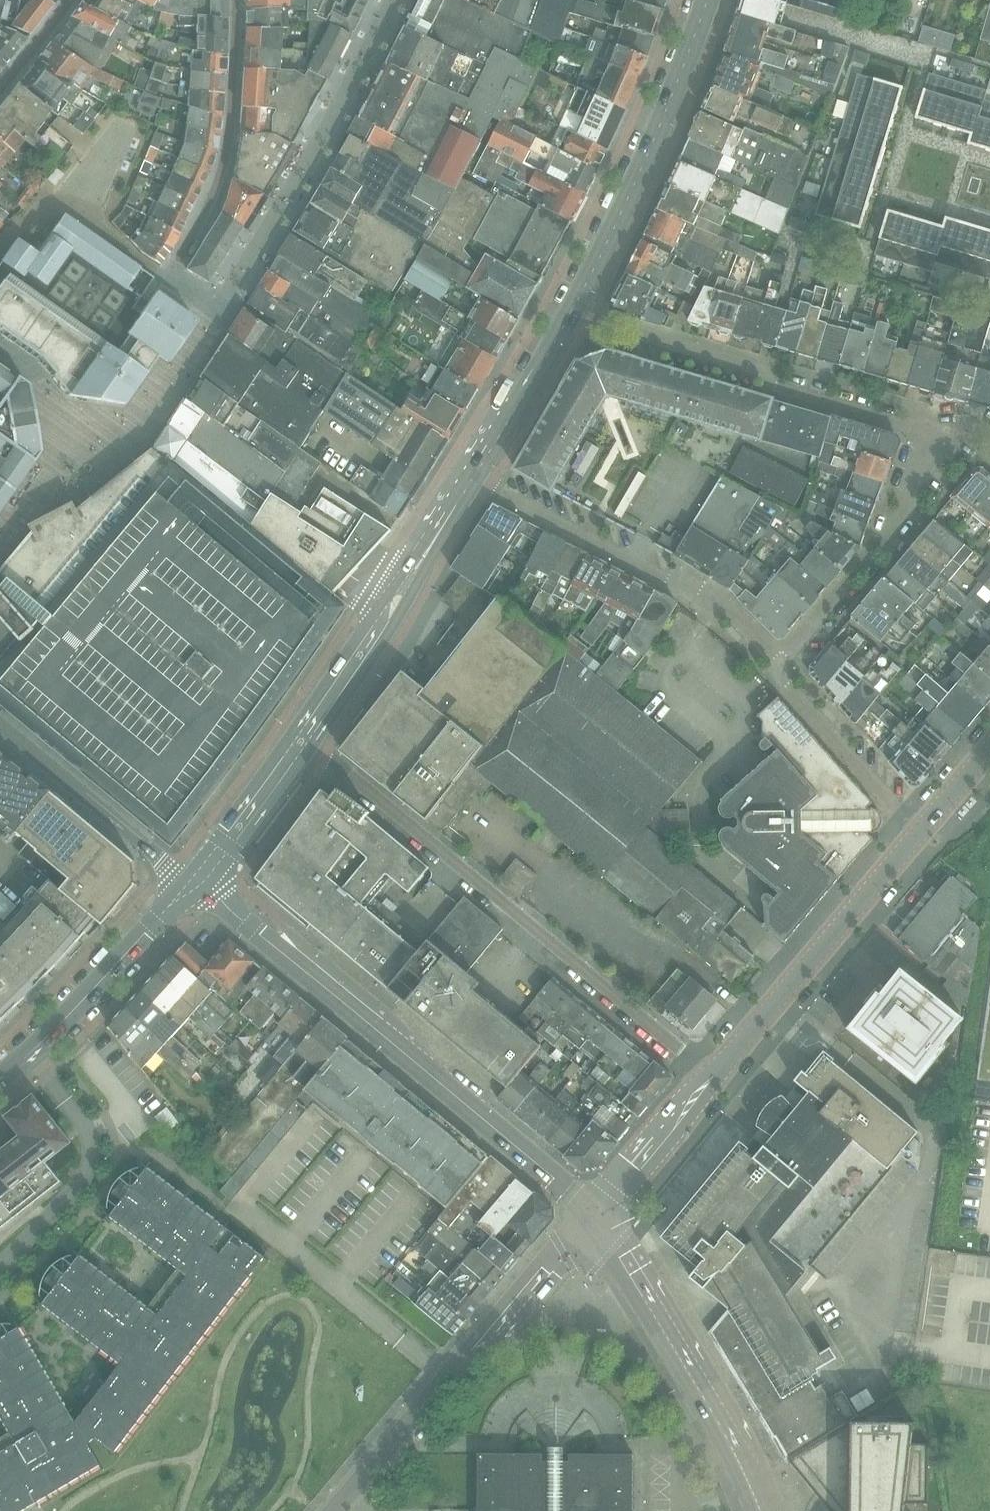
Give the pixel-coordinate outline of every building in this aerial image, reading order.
[(1,18),(12,21),(18,0),(4,0),(1,18)] [(45,0),(18,0),(12,21),(14,22),(11,26),(29,34),(52,4),(45,0)] [(81,3),(129,27),(139,7),(130,6),(119,0),(83,0),(81,3)] [(130,6),(139,7),(143,9),(143,8),(150,10),(160,12),(179,15),(201,14),(201,0),(119,0),(130,6)] [(226,0),(201,0),(201,14),(227,16),(226,0)] [(245,9),(286,7),(291,7),(308,9),(308,3),(308,0),(244,0),(245,9)] [(308,3),(308,9),(308,20),(309,20),(311,20),(325,21),(349,34),(366,0),(308,0),(308,3)] [(465,0),(420,0),(406,28),(486,66),(494,50),(519,61),(530,33),(531,31),(465,0)] [(531,31),(543,0),(465,0),(531,31)] [(531,31),(530,33),(559,44),(564,28),(570,13),(574,14),(609,24),(654,39),(663,12),(621,0),(619,5),(606,2),(600,0),(543,0),(531,31)] [(663,12),(667,0),(621,0),(663,12)] [(741,4),(738,13),(776,23),(778,15),(780,10),(785,11),(787,3),(784,2),(784,1),(780,0),(742,0),(741,4)] [(784,1),(784,2),(787,3),(803,8),(806,0),(780,0),(784,1)] [(803,8),(838,18),(840,10),(807,0),(806,0),(803,8)] [(133,29),(129,27),(81,3),(71,17),(116,42),(122,45),(133,52),(138,43),(129,38),(133,29)] [(290,12),(291,7),(286,7),(245,9),(246,28),(277,27),(283,28),(283,27),(286,27),(287,13),(290,12)] [(976,58),(989,63),(989,8),(976,58)] [(160,12),(150,10),(144,35),(154,37),(160,12)] [(776,23),(738,13),(725,56),(795,82),(830,98),(850,48),(795,31),(796,30),(776,23)] [(227,16),(201,14),(179,15),(179,25),(191,26),(191,24),(194,24),(194,23),(196,23),(196,33),(198,33),(226,35),(227,16)] [(116,42),(71,17),(50,43),(89,64),(101,70),(116,42)] [(309,20),(307,43),(307,51),(310,52),(310,73),(324,81),(338,55),(349,34),(325,21),(311,20),(309,20)] [(898,26),(888,23),(885,32),(895,35),(898,26)] [(14,53),(27,38),(2,25),(0,24),(0,44),(14,53)] [(654,39),(609,24),(607,31),(596,27),(593,37),(647,59),(648,56),(654,39)] [(277,27),(246,28),(244,48),(281,50),(283,28),(277,27)] [(486,66),(406,28),(389,62),(469,101),(486,66)] [(198,33),(196,33),(196,42),(179,37),(177,45),(191,50),(192,49),(226,54),(226,35),(198,33)] [(585,54),(588,55),(596,58),(640,79),(641,77),(647,59),(593,37),(591,36),(585,54)] [(162,40),(154,61),(163,63),(168,50),(171,51),(175,48),(176,45),(162,40)] [(307,43),(293,42),(292,50),(307,51),(307,43)] [(89,64),(50,43),(37,60),(80,90),(90,78),(88,77),(89,75),(108,84),(113,76),(101,70),(89,64)] [(1,67),(14,53),(0,44),(0,67),(1,67)] [(281,50),(244,48),(243,67),(271,69),(280,70),(281,50)] [(191,50),(190,68),(190,71),(224,75),(226,54),(192,49),(191,50)] [(494,50),(486,66),(469,101),(389,62),(363,113),(364,114),(364,113),(371,117),(368,122),(398,138),(432,156),(423,173),(412,195),(445,212),(461,179),(492,117),(499,120),(502,115),(507,113),(515,117),(531,83),(537,70),(519,61),(494,50)] [(852,61),(859,64),(863,52),(855,50),(852,61)] [(870,54),(863,52),(859,64),(867,66),(870,54)] [(596,98),(625,112),(631,99),(637,85),(639,82),(640,79),(596,58),(588,55),(581,74),(583,75),(594,81),(596,77),(603,80),(601,86),(596,98)] [(795,82),(725,56),(713,86),(746,100),(764,108),(770,94),(752,86),(754,80),(790,95),(795,82)] [(950,66),(962,70),(964,62),(952,59),(950,66)] [(80,90),(37,60),(27,72),(67,103),(70,105),(82,91),(80,90)] [(163,63),(154,61),(151,72),(148,78),(160,82),(167,84),(170,75),(164,73),(166,66),(163,65),(163,63)] [(964,62),(962,70),(973,73),(976,65),(964,62)] [(184,82),(184,86),(183,89),(223,93),(224,75),(190,71),(190,68),(180,67),(179,72),(189,73),(188,82),(184,82)] [(271,69),(243,67),(241,107),(266,111),(271,69)] [(925,67),(904,134),(989,160),(989,87),(925,67)] [(139,68),(133,86),(143,90),(144,90),(148,78),(151,72),(139,68)] [(280,70),(271,69),(266,111),(275,112),(273,138),(277,138),(291,144),(324,81),(310,73),(307,71),(303,76),(299,74),(280,70)] [(546,74),(537,70),(531,83),(545,89),(551,77),(546,74)] [(67,103),(27,72),(17,85),(56,116),(67,103)] [(895,114),(897,105),(902,89),(903,89),(903,87),(901,86),(901,87),(858,74),(849,103),(894,116),(895,115),(894,115),(895,114)] [(148,78),(144,90),(155,94),(160,82),(148,78)] [(39,152),(43,147),(36,141),(53,120),(56,116),(17,85),(13,90),(10,95),(0,107),(0,136),(6,140),(12,132),(25,141),(32,147),(39,152)] [(184,86),(179,86),(179,95),(189,97),(188,105),(201,110),(221,117),(223,93),(183,89),(184,86)] [(746,100),(713,86),(709,95),(709,94),(703,108),(703,109),(734,123),(738,116),(776,132),(776,131),(789,137),(796,122),(764,108),(746,100)] [(143,90),(135,110),(152,117),(160,96),(155,94),(144,90),(143,90)] [(577,90),(572,101),(559,128),(607,153),(625,112),(596,98),(577,90)] [(168,111),(170,100),(161,98),(158,109),(168,111)] [(841,131),(886,144),(886,143),(891,127),(893,119),(894,117),(894,116),(849,103),(841,131)] [(201,110),(188,105),(188,106),(189,107),(186,124),(218,134),(221,117),(201,110)] [(266,111),(241,107),(239,132),(232,178),(262,193),(291,144),(277,138),(273,138),(265,138),(266,111)] [(90,108),(86,113),(94,119),(98,115),(90,108)] [(84,111),(72,127),(82,134),(94,119),(86,113),(84,111)] [(701,112),(689,140),(736,161),(797,187),(810,156),(745,128),(743,131),(720,120),(701,112)] [(159,114),(157,126),(157,127),(165,129),(167,117),(159,114)] [(361,117),(351,135),(423,173),(432,156),(398,138),(368,122),(362,118),(362,117),(361,117)] [(537,138),(499,120),(488,144),(524,164),(529,154),(537,138)] [(218,134),(186,124),(183,141),(183,142),(216,152),(218,134)] [(607,153),(559,128),(551,145),(567,153),(566,155),(598,171),(607,153)] [(878,170),(878,169),(885,147),(885,145),(886,145),(886,144),(841,131),(833,158),(878,172),(878,171),(878,170)] [(0,167),(1,165),(4,168),(7,164),(25,141),(12,132),(6,140),(0,136),(0,167)] [(164,136),(155,132),(151,142),(160,145),(164,136)] [(423,173),(351,135),(341,152),(385,177),(384,178),(389,180),(388,182),(398,187),(398,188),(412,195),(423,173)] [(551,145),(537,138),(529,154),(524,164),(546,175),(586,195),(598,171),(566,155),(567,153),(551,145)] [(736,161),(689,140),(679,163),(754,194),(757,186),(730,174),(736,161)] [(216,152),(183,142),(183,143),(177,158),(208,171),(216,152)] [(542,207),(572,222),(586,195),(546,175),(524,164),(488,144),(473,172),(496,185),(498,181),(543,206),(542,207)] [(158,150),(149,146),(145,156),(154,160),(158,150)] [(385,177),(341,152),(333,167),(434,231),(441,220),(445,212),(412,195),(398,188),(398,187),(388,182),(389,180),(384,178),(385,177)] [(208,171),(177,158),(173,167),(165,164),(163,168),(163,169),(201,186),(208,171)] [(870,196),(872,188),(877,172),(878,173),(878,172),(833,158),(824,186),(870,199),(870,198),(869,198),(870,196)] [(151,164),(143,160),(139,172),(146,175),(151,164)] [(789,209),(754,194),(679,163),(668,186),(728,212),(780,234),(789,209)] [(167,183),(165,187),(194,201),(201,186),(163,169),(163,168),(160,167),(155,178),(167,183)] [(434,231),(333,167),(323,184),(365,210),(373,215),(421,245),(424,248),(434,231)] [(55,186),(63,174),(56,169),(47,180),(55,186)] [(965,261),(962,271),(959,282),(968,284),(977,287),(986,290),(989,291),(989,175),(965,261)] [(146,179),(137,176),(131,189),(140,193),(146,179)] [(262,193),(232,178),(227,198),(220,214),(241,227),(262,193)] [(491,195),(461,179),(445,212),(441,220),(471,237),(491,248),(542,277),(572,222),(542,207),(543,206),(498,181),(496,185),(491,195)] [(32,181),(26,188),(34,194),(40,187),(32,181)] [(365,210),(323,184),(312,203),(354,229),(363,214),(371,219),(373,215),(365,210)] [(728,239),(739,244),(742,235),(729,232),(721,228),(728,212),(668,186),(658,208),(718,235),(728,239)] [(870,199),(824,186),(816,215),(859,228),(861,229),(861,227),(861,226),(866,210),(868,202),(869,200),(870,199)] [(164,187),(157,201),(187,216),(194,201),(165,187),(164,187)] [(34,194),(26,188),(15,203),(22,208),(34,194)] [(139,193),(131,189),(126,200),(135,204),(139,193)] [(157,201),(150,217),(149,218),(179,233),(187,216),(157,201)] [(354,229),(312,203),(295,231),(392,292),(421,245),(373,215),(371,219),(363,214),(354,229)] [(122,211),(119,213),(119,214),(127,219),(136,211),(125,205),(122,211)] [(677,256),(712,270),(722,248),(723,248),(728,239),(718,235),(658,208),(646,234),(643,241),(678,255),(677,256)] [(875,255),(904,263),(918,218),(917,218),(916,219),(915,218),(906,216),(890,211),(890,210),(888,210),(888,212),(875,255)] [(123,404),(157,356),(167,363),(196,321),(147,287),(153,278),(62,214),(36,253),(16,239),(0,262),(0,333),(37,359),(67,395),(69,396),(123,404)] [(127,219),(119,214),(111,221),(118,228),(127,219)] [(241,227),(220,214),(186,269),(207,281),(241,227)] [(146,215),(139,227),(172,248),(179,233),(149,218),(150,217),(146,215)] [(789,228),(795,230),(798,218),(792,216),(789,228)] [(936,263),(962,271),(965,261),(976,226),(975,226),(975,225),(974,226),(973,225),(964,223),(948,218),(946,217),(945,219),(946,219),(944,227),(945,227),(934,262),(936,263)] [(795,230),(801,231),(804,220),(798,218),(795,230)] [(933,272),(936,263),(934,262),(945,227),(944,227),(929,222),(920,220),(919,219),(918,218),(904,263),(933,272)] [(471,237),(441,220),(434,231),(424,248),(418,257),(452,278),(519,319),(538,284),(539,285),(543,278),(542,277),(491,248),(481,265),(466,248),(471,237)] [(811,222),(804,220),(801,231),(807,233),(811,222)] [(807,233),(813,235),(817,224),(813,223),(811,222),(807,233)] [(817,224),(813,235),(820,237),(823,225),(817,224)] [(172,248),(139,227),(129,239),(142,253),(159,264),(172,248)] [(293,235),(292,237),(280,255),(356,302),(366,284),(331,261),(331,260),(310,246),(293,235)] [(739,244),(728,239),(723,248),(738,255),(742,246),(739,244)] [(642,240),(634,258),(702,289),(703,286),(705,286),(712,273),(711,272),(712,270),(677,256),(678,255),(643,241),(642,240)] [(757,252),(742,246),(738,255),(754,262),(757,252)] [(356,302),(280,255),(270,271),(361,329),(371,335),(376,327),(382,318),(374,313),(356,302)] [(452,278),(418,257),(405,278),(424,289),(473,320),(507,341),(519,319),(452,278)] [(702,289),(634,258),(626,274),(656,286),(660,288),(664,281),(693,295),(689,302),(694,304),(702,289)] [(865,276),(842,270),(839,281),(862,288),(865,276)] [(361,329),(270,271),(260,286),(288,304),(289,301),(305,311),(352,342),(361,329)] [(613,310),(669,327),(670,327),(671,327),(672,327),(673,326),(673,325),(675,322),(686,325),(688,320),(694,304),(689,302),(684,300),(678,314),(666,309),(664,313),(647,306),(656,286),(626,274),(621,285),(618,287),(615,292),(615,296),(611,305),(613,310)] [(728,278),(720,276),(716,290),(705,286),(703,286),(702,289),(694,304),(688,320),(691,321),(693,324),(698,326),(701,324),(703,325),(704,324),(711,326),(722,290),(728,278)] [(738,281),(728,278),(722,290),(711,326),(717,328),(718,329),(720,330),(722,333),(727,334),(729,333),(732,334),(743,298),(733,295),(738,281)] [(762,342),(776,346),(780,333),(786,311),(776,307),(783,285),(773,282),(771,281),(767,292),(754,339),(761,341),(762,342)] [(288,304),(260,286),(249,305),(280,324),(278,327),(296,340),(342,370),(344,367),(341,364),(354,343),(352,342),(305,311),(289,301),(288,304)] [(767,292),(747,286),(743,298),(732,334),(735,334),(736,337),(741,338),(743,337),(746,338),(747,337),(754,339),(767,292)] [(828,290),(816,286),(814,293),(816,293),(810,311),(796,353),(816,359),(831,311),(822,309),(828,290)] [(473,320),(424,289),(412,308),(456,335),(496,360),(507,341),(473,320)] [(804,290),(801,301),(790,297),(786,311),(780,333),(776,346),(779,347),(780,350),(785,351),(787,350),(796,353),(810,311),(816,293),(814,293),(804,290)] [(845,305),(834,301),(831,311),(816,359),(839,365),(849,330),(851,324),(840,320),(845,305)] [(380,304),(374,313),(382,318),(387,309),(387,308),(380,304)] [(896,308),(883,304),(878,319),(862,372),(886,379),(896,349),(897,343),(897,342),(905,314),(895,311),(896,308)] [(968,308),(964,323),(955,320),(949,343),(957,345),(953,360),(944,357),(933,393),(967,402),(981,356),(989,324),(989,313),(969,306),(968,308)] [(277,328),(246,309),(229,335),(277,369),(296,340),(278,327),(277,328)] [(398,316),(387,309),(382,318),(376,327),(388,334),(398,316)] [(854,312),(851,324),(849,330),(839,365),(843,366),(844,368),(849,369),(852,369),(862,372),(878,319),(854,312)] [(928,318),(922,316),(920,324),(916,323),(911,341),(910,341),(907,352),(896,349),(886,379),(908,385),(920,347),(923,336),(928,318)] [(388,334),(376,327),(371,335),(365,345),(376,352),(388,334)] [(277,369),(229,335),(202,377),(260,419),(300,449),(312,430),(324,411),(347,374),(342,370),(296,340),(277,369)] [(496,360),(456,335),(438,365),(441,367),(440,367),(478,391),(496,360)] [(923,336),(920,347),(908,385),(919,389),(920,393),(927,395),(931,392),(933,393),(944,357),(949,343),(923,336)] [(516,469),(551,490),(605,398),(611,396),(821,457),(825,442),(832,417),(605,350),(605,351),(579,360),(563,386),(564,387),(516,469)] [(981,356),(967,402),(969,403),(971,407),(976,408),(980,406),(989,409),(989,408),(989,359),(981,356)] [(478,391),(440,367),(427,389),(428,389),(433,392),(434,391),(466,410),(478,391)] [(0,506),(39,451),(27,384),(15,376),(14,378),(0,368),(0,506)] [(402,409),(347,374),(324,411),(395,460),(383,478),(413,499),(425,479),(426,478),(425,477),(447,441),(448,441),(408,414),(404,412),(401,410),(402,409)] [(260,419),(202,377),(188,398),(286,473),(300,449),(260,419)] [(433,392),(428,389),(420,402),(410,396),(402,409),(401,410),(404,412),(408,414),(448,441),(466,410),(434,391),(433,392)] [(154,449),(252,527),(273,494),(286,473),(188,398),(169,427),(154,449)] [(840,436),(858,441),(855,451),(860,453),(892,462),(900,442),(897,436),(832,417),(825,442),(835,445),(837,446),(840,436)] [(835,445),(825,442),(821,457),(820,462),(829,465),(835,445)] [(611,493),(628,449),(613,444),(596,487),(611,493)] [(793,507),(807,479),(741,446),(727,473),(793,507)] [(385,526),(325,487),(312,509),(306,505),(301,514),(293,508),(273,494),(252,527),(154,449),(136,463),(137,465),(95,499),(94,497),(76,512),(73,506),(34,526),(39,534),(32,541),(0,579),(0,701),(33,729),(34,728),(44,736),(43,737),(46,739),(47,738),(57,747),(56,748),(58,750),(59,749),(69,757),(68,758),(71,760),(71,759),(82,767),(81,768),(83,770),(84,769),(94,778),(93,779),(95,781),(96,780),(106,788),(106,789),(108,791),(109,790),(119,799),(118,800),(120,801),(121,800),(131,809),(131,810),(133,812),(134,811),(144,819),(143,820),(145,822),(146,821),(156,830),(155,831),(173,845),(184,831),(183,830),(191,820),(192,820),(194,818),(193,817),(201,807),(202,807),(204,805),(203,804),(211,794),(212,795),(214,792),(213,792),(221,781),(222,782),(223,779),(231,768),(231,769),(233,766),(240,755),(241,756),(243,753),(242,753),(250,742),(251,743),(253,740),(252,740),(260,729),(260,730),(262,727),(269,716),(270,716),(272,714),(271,714),(279,703),(281,701),(281,700),(289,688),(290,689),(292,686),(291,686),(299,675),(299,676),(301,673),(300,673),(308,662),(309,662),(310,660),(310,659),(317,649),(318,649),(320,647),(319,646),(326,635),(327,636),(329,633),(328,632),(335,621),(336,622),(338,620),(337,619),(344,608),(345,609),(347,606),(344,604),(330,593),(311,619),(301,612),(289,604),(310,576),(312,574),(314,571),(316,570),(319,568),(321,566),(324,565),(327,564),(330,563),(333,563),(336,562),(339,562),(342,563),(345,563),(348,564),(351,565),(391,530),(385,526)] [(322,463),(300,449),(286,473),(273,494),(293,508),(322,463)] [(892,462),(860,453),(856,463),(842,459),(835,456),(831,465),(838,468),(884,483),(892,462)] [(383,478),(358,461),(346,479),(353,484),(353,485),(371,497),(369,499),(370,499),(371,499),(371,498),(399,518),(398,519),(399,519),(398,520),(399,520),(413,499),(383,478)] [(831,465),(829,465),(820,462),(817,470),(839,478),(835,488),(842,491),(876,503),(884,483),(838,468),(831,465)] [(952,497),(970,513),(989,490),(989,477),(981,470),(975,470),(952,497)] [(761,496),(723,477),(686,537),(675,555),(711,577),(761,496)] [(970,513),(988,528),(989,526),(989,490),(970,513)] [(876,503),(842,491),(839,501),(811,491),(809,500),(869,525),(876,503)] [(782,508),(761,496),(711,577),(731,589),(743,570),(748,561),(740,556),(758,525),(767,531),(769,527),(776,517),(782,508)] [(869,525),(809,500),(804,518),(814,522),(817,515),(832,521),(836,523),(832,532),(860,547),(869,525)] [(497,505),(496,506),(491,507),(479,526),(512,548),(513,546),(515,548),(522,536),(520,535),(528,522),(497,505)] [(792,513),(782,508),(776,517),(785,524),(792,513)] [(973,552),(934,519),(921,535),(960,567),(973,552)] [(675,527),(669,523),(665,530),(671,534),(675,527)] [(823,539),(816,547),(842,569),(860,547),(832,532),(812,523),(806,529),(817,538),(819,536),(823,539)] [(545,531),(535,525),(529,536),(539,541),(545,531)] [(512,548),(479,526),(466,548),(509,575),(510,575),(516,566),(505,559),(512,548)] [(801,553),(769,527),(767,531),(763,537),(776,545),(775,546),(793,562),(825,589),(842,569),(816,547),(807,558),(801,553)] [(566,542),(552,534),(545,531),(539,541),(521,579),(540,590),(566,542)] [(686,537),(676,531),(671,538),(664,533),(657,544),(655,543),(654,544),(675,555),(686,537)] [(960,567),(921,535),(908,550),(948,582),(949,581),(960,567)] [(590,554),(566,542),(540,590),(533,602),(525,618),(535,626),(554,592),(566,598),(590,554)] [(793,562),(775,546),(773,549),(778,553),(774,558),(783,567),(775,576),(811,606),(825,589),(793,562)] [(509,575),(466,548),(453,569),(462,575),(486,589),(494,577),(504,583),(509,575)] [(948,582),(908,550),(897,564),(936,596),(942,590),(964,609),(971,601),(966,598),(968,596),(949,581),(948,582)] [(612,566),(590,554),(566,598),(562,605),(572,610),(583,591),(595,598),(612,566)] [(936,596),(897,564),(885,578),(914,602),(924,610),(936,596)] [(989,564),(976,580),(979,583),(984,586),(989,579),(989,565),(989,564)] [(634,578),(612,566),(595,598),(605,603),(581,638),(593,646),(609,625),(611,621),(618,610),(616,609),(634,578)] [(811,606),(775,576),(764,590),(755,582),(743,570),(731,589),(740,599),(749,608),(758,617),(767,626),(778,637),(784,637),(796,623),(811,606)] [(402,675),(402,676),(399,679),(485,747),(546,670),(551,674),(568,652),(562,648),(535,626),(525,618),(515,610),(508,605),(507,604),(498,598),(486,589),(462,575),(447,595),(489,628),(478,641),(460,627),(426,668),(436,677),(424,692),(405,675),(404,675),(404,674),(403,674),(402,675)] [(657,590),(634,578),(616,609),(618,610),(611,621),(622,628),(617,636),(616,635),(608,649),(614,653),(631,632),(641,615),(657,590)] [(914,602),(885,578),(868,598),(909,631),(918,621),(907,611),(914,602)] [(984,586),(979,583),(968,596),(966,598),(971,601),(977,594),(984,586)] [(506,585),(498,598),(507,604),(515,590),(506,585)] [(596,676),(617,691),(653,647),(678,603),(657,590),(641,615),(631,632),(614,653),(596,676)] [(977,594),(971,601),(979,608),(979,609),(989,618),(989,617),(989,605),(977,594)] [(909,631),(868,598),(852,617),(867,630),(881,643),(890,632),(900,642),(909,631)] [(979,608),(971,601),(964,609),(957,618),(965,625),(979,609),(979,608)] [(947,629),(934,618),(928,626),(940,636),(941,636),(947,629)] [(974,632),(965,625),(957,618),(951,625),(968,639),(974,632)] [(571,634),(562,648),(568,652),(579,662),(589,649),(571,634)] [(839,650),(838,649),(831,643),(811,667),(811,674),(818,682),(824,689),(846,662),(857,649),(857,650),(865,640),(858,634),(853,640),(850,638),(839,650)] [(941,636),(940,636),(933,644),(954,661),(953,663),(957,666),(948,676),(986,706),(989,701),(989,676),(975,663),(975,664),(941,636)] [(980,637),(970,648),(981,657),(975,663),(989,676),(989,645),(980,637)] [(883,654),(874,647),(864,659),(863,658),(854,669),(846,662),(824,689),(840,707),(871,670),(873,667),(883,654)] [(901,659),(889,650),(885,656),(894,663),(896,665),(901,659)] [(649,828),(664,810),(703,761),(617,691),(596,676),(579,662),(568,652),(551,674),(546,670),(485,747),(470,766),(481,774),(543,824),(543,825),(564,844),(607,880),(649,828)] [(896,665),(894,663),(887,672),(884,669),(878,676),(871,670),(840,707),(856,724),(861,718),(901,669),(896,665)] [(926,675),(916,665),(907,675),(969,726),(986,706),(948,676),(940,686),(926,675)] [(969,726),(907,675),(900,684),(917,699),(916,700),(924,707),(916,716),(953,746),(969,726)] [(427,820),(430,817),(470,766),(485,747),(399,679),(371,716),(367,713),(358,725),(362,728),(344,749),(343,749),(343,750),(344,751),(345,751),(405,799),(404,801),(427,820)] [(722,845),(779,893),(775,898),(771,895),(769,894),(766,894),(765,894),(764,896),(763,897),(763,899),(763,901),(764,903),(766,923),(765,923),(763,925),(785,943),(874,838),(866,832),(868,830),(868,811),(866,809),(873,802),(778,697),(757,716),(759,718),(759,717),(763,722),(762,741),(761,743),(760,745),(760,746),(761,748),(762,749),(764,750),(766,750),(769,749),(773,745),(777,750),(721,800),(722,802),(721,804),(720,807),(719,808),(720,811),(721,814),(722,815),(724,817),(727,818),(730,818),(733,817),(735,816),(738,819),(739,825),(735,829),(734,828),(731,827),(730,827),(727,827),(726,828),(723,829),(721,832),(720,834),(720,837),(721,840),(721,841),(723,843),(722,845)] [(908,727),(888,710),(880,719),(894,732),(895,731),(935,766),(953,746),(916,716),(908,727)] [(869,725),(861,718),(856,724),(863,732),(869,725)] [(895,731),(894,732),(886,742),(891,747),(884,755),(911,785),(918,786),(928,774),(929,774),(935,766),(895,731)] [(8,831),(11,827),(32,845),(22,857),(50,880),(97,919),(101,923),(104,925),(138,884),(136,882),(134,862),(135,860),(56,794),(57,794),(51,789),(51,790),(31,792),(30,780),(0,755),(0,824),(8,831)] [(481,774),(470,766),(430,817),(443,828),(453,816),(479,784),(475,781),(481,774)] [(322,789),(256,878),(260,881),(256,886),(307,928),(311,923),(507,1087),(521,1070),(540,1046),(524,1033),(525,1032),(524,1031),(523,1032),(507,1019),(508,1018),(507,1017),(506,1018),(490,1005),(491,1004),(489,1003),(489,1004),(473,991),(474,991),(473,989),(479,982),(467,973),(504,929),(465,897),(430,938),(396,910),(394,912),(376,896),(393,876),(410,891),(430,867),(368,815),(370,812),(338,789),(332,797),(322,789)] [(649,828),(663,840),(689,839),(688,809),(664,810),(649,828)] [(564,844),(543,825),(532,838),(554,855),(564,844)] [(649,828),(607,880),(731,982),(754,955),(723,929),(742,907),(663,840),(649,828)] [(508,869),(499,881),(520,897),(538,876),(520,861),(512,871),(508,869)] [(969,916),(964,912),(976,898),(977,898),(978,897),(953,876),(952,877),(953,878),(939,894),(932,888),(894,934),(901,940),(900,941),(924,961),(930,965),(938,971),(952,954),(963,962),(942,987),(966,1007),(967,1007),(980,928),(968,918),(969,916)] [(15,1015),(39,991),(47,982),(78,950),(83,944),(101,923),(97,919),(50,880),(27,906),(20,914),(0,935),(0,1029),(15,1015)] [(174,955),(230,1009),(247,988),(246,987),(263,968),(256,961),(230,939),(229,941),(210,963),(186,942),(174,955)] [(234,1013),(230,1009),(174,955),(158,973),(219,1030),(234,1013)] [(250,1021),(282,983),(263,967),(263,968),(246,987),(247,988),(255,995),(240,1013),(250,1021)] [(678,967),(670,977),(683,989),(668,1006),(669,1007),(693,1027),(716,1000),(678,967)] [(879,987),(878,989),(876,991),(879,993),(869,1004),(867,1002),(846,1028),(917,1085),(950,1044),(946,1041),(964,1018),(901,968),(883,990),(879,987)] [(215,1033),(219,1030),(158,973),(142,990),(182,1027),(190,1018),(222,1048),(226,1043),(215,1033)] [(553,977),(529,1006),(519,1018),(527,1025),(538,1013),(544,1018),(541,1022),(544,1024),(571,992),(553,977)] [(284,1019),(301,999),(282,983),(250,1021),(259,1029),(275,1011),(284,1019)] [(174,1035),(182,1027),(142,990),(126,1007),(193,1070),(201,1061),(174,1035)] [(586,1005),(571,992),(544,1024),(548,1027),(551,1023),(558,1029),(548,1042),(553,1046),(586,1005)] [(666,1003),(655,994),(647,1004),(661,1016),(669,1007),(668,1006),(665,1004),(666,1003)] [(284,1065),(297,1049),(296,1048),(322,1016),(301,999),(284,1019),(281,1023),(294,1034),(274,1057),(284,1065)] [(604,1020),(586,1005),(553,1046),(560,1052),(571,1040),(581,1049),(604,1020)] [(197,1073),(193,1070),(126,1007),(109,1025),(143,1069),(159,1052),(190,1081),(197,1073)] [(232,1177),(296,1100),(305,1089),(346,1038),(347,1037),(322,1016),(296,1048),(297,1049),(284,1065),(208,1157),(232,1177)] [(620,1033),(604,1020),(581,1049),(578,1053),(573,1059),(582,1067),(581,1069),(587,1074),(620,1033)] [(637,1048),(620,1033),(587,1074),(589,1077),(597,1082),(604,1089),(637,1048)] [(419,1184),(447,1207),(460,1190),(461,1191),(490,1156),(489,1155),(488,1156),(463,1135),(464,1134),(435,1110),(434,1111),(400,1083),(401,1082),(372,1058),(371,1059),(346,1038),(305,1089),(333,1112),(334,1111),(368,1140),(367,1141),(396,1165),(397,1164),(420,1183),(419,1184)] [(654,1062),(637,1048),(604,1089),(621,1103),(654,1062)] [(785,1098),(783,1095),(779,1096),(776,1098),(773,1100),(770,1102),(768,1104),(765,1107),(763,1110),(761,1113),(760,1116),(759,1119),(758,1123),(757,1126),(760,1128),(743,1149),(741,1146),(667,1236),(673,1241),(672,1241),(693,1258),(693,1257),(697,1251),(706,1259),(705,1260),(704,1260),(690,1277),(729,1309),(710,1332),(722,1341),(718,1346),(717,1347),(767,1429),(770,1427),(776,1437),(773,1439),(786,1460),(788,1459),(789,1458),(850,1421),(852,1420),(852,1419),(858,1415),(842,1390),(833,1395),(825,1382),(822,1384),(822,1383),(816,1387),(810,1377),(813,1375),(819,1371),(818,1369),(838,1357),(831,1346),(820,1353),(786,1297),(787,1297),(786,1296),(807,1271),(771,1241),(854,1141),(888,1169),(918,1132),(833,1061),(833,1062),(825,1055),(808,1075),(803,1070),(794,1080),(798,1083),(785,1098)] [(581,1068),(574,1062),(564,1074),(571,1080),(581,1068)] [(673,1077),(654,1062),(621,1103),(639,1118),(640,1117),(673,1077)] [(544,1064),(531,1079),(521,1070),(507,1087),(498,1098),(517,1114),(539,1086),(552,1071),(544,1064)] [(597,1082),(589,1077),(581,1087),(589,1093),(597,1082)] [(580,1104),(572,1113),(550,1142),(565,1155),(564,1156),(583,1172),(595,1170),(619,1142),(618,1141),(629,1128),(630,1129),(639,1118),(621,1103),(604,1089),(597,1082),(589,1093),(590,1094),(581,1105),(580,1104)] [(556,1100),(539,1086),(517,1114),(533,1128),(556,1100)] [(580,1104),(564,1091),(556,1100),(533,1128),(550,1142),(572,1113),(580,1104)] [(5,1228),(9,1224),(12,1221),(14,1217),(16,1213),(16,1210),(16,1206),(15,1203),(62,1166),(54,1156),(70,1144),(37,1100),(34,1097),(8,1117),(23,1136),(0,1153),(0,1230),(5,1228)] [(308,1109),(296,1100),(232,1177),(220,1191),(232,1201),(308,1109)] [(516,1177),(490,1156),(461,1191),(460,1190),(447,1207),(439,1218),(465,1240),(487,1213),(516,1177)] [(101,1464),(89,1443),(96,1437),(115,1452),(265,1257),(236,1234),(221,1254),(211,1246),(226,1227),(148,1167),(147,1167),(132,1187),(122,1200),(111,1215),(110,1216),(179,1268),(188,1276),(158,1314),(149,1307),(80,1255),(65,1275),(55,1288),(43,1303),(121,1363),(76,1422),(20,1326),(0,1338),(0,1414),(11,1432),(17,1442),(0,1452),(0,1510),(21,1510),(101,1464)] [(535,1193),(516,1177),(487,1213),(465,1240),(478,1251),(479,1251),(493,1235),(496,1238),(535,1193)] [(553,1207),(535,1193),(496,1238),(507,1247),(519,1232),(532,1242),(554,1217),(553,1207)] [(478,1251),(465,1240),(439,1218),(427,1232),(463,1263),(493,1289),(506,1273),(479,1251),(478,1251)] [(463,1263),(427,1232),(414,1248),(417,1250),(425,1257),(429,1261),(429,1260),(479,1304),(493,1289),(463,1263)] [(519,1232),(507,1247),(520,1257),(532,1242),(519,1232)] [(493,1235),(479,1251),(506,1273),(520,1257),(507,1247),(496,1238),(493,1235)] [(429,1260),(429,1261),(423,1267),(435,1277),(427,1286),(466,1319),(479,1304),(429,1260)] [(466,1319),(427,1286),(425,1284),(412,1301),(453,1335),(466,1319)] [(850,1421),(789,1458),(788,1459),(790,1460),(789,1461),(790,1461),(794,1458),(806,1477),(805,1478),(804,1479),(805,1479),(811,1486),(810,1486),(811,1486),(832,1510),(904,1510),(905,1503),(928,1504),(929,1443),(911,1443),(914,1422),(850,1421)] [(634,1453),(605,1453),(596,1453),(569,1453),(557,1453),(543,1453),(515,1453),(505,1453),(478,1452),(478,1510),(633,1510),(634,1453)]
